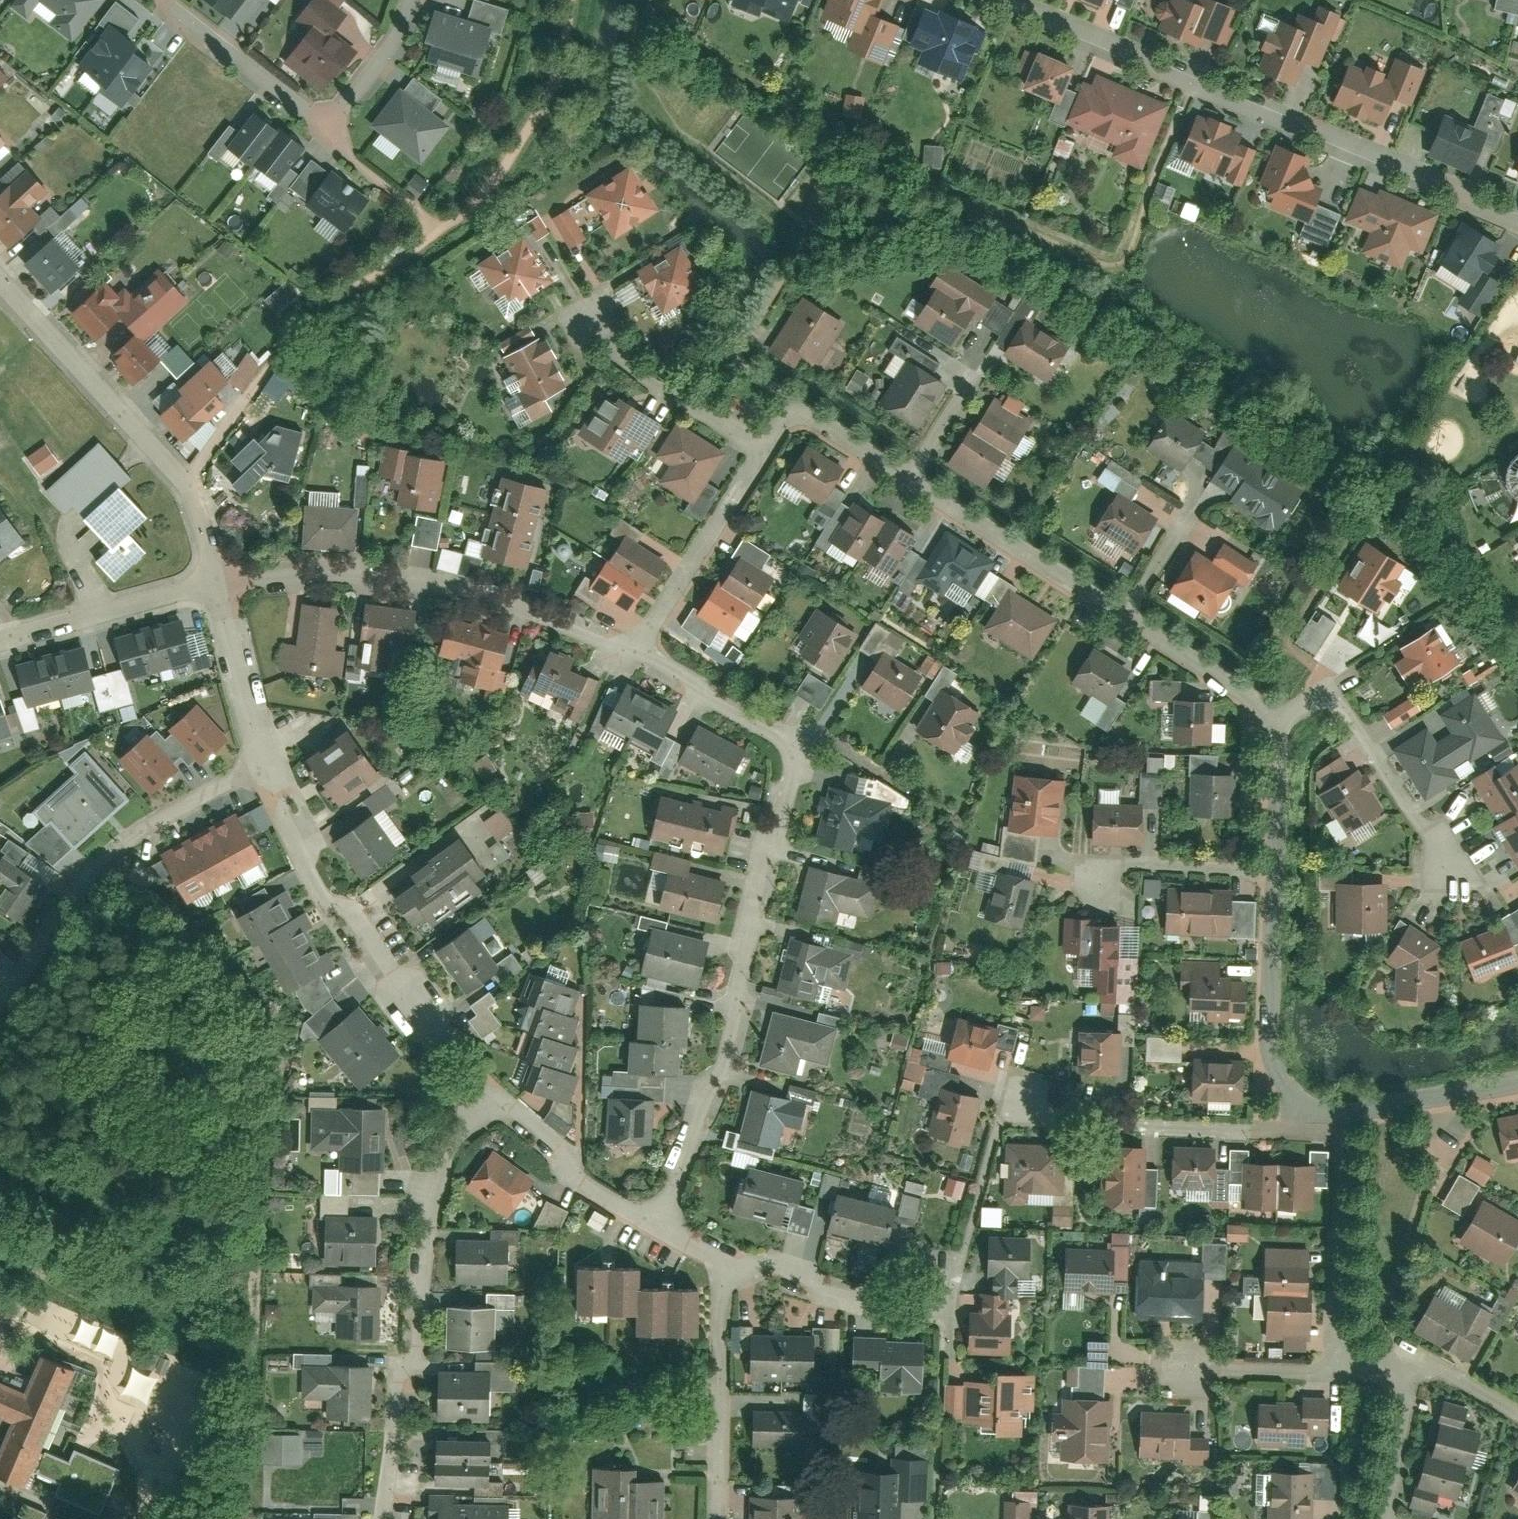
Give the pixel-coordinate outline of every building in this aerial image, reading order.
[(73,40),(100,3),(96,0),(41,0),(39,2),(57,15),(51,24),(73,40)] [(229,17),(243,0),(207,0),(229,17)] [(336,88),(355,59),(329,42),(347,16),(323,0),(313,0),(298,22),(308,28),(289,57),(336,88)] [(788,22),(796,0),(734,0),(732,7),(759,17),(761,12),(788,22)] [(820,16),(853,30),(846,48),(886,64),(902,25),(874,14),(879,0),(826,0),(820,16)] [(1091,10),(1095,0),(1069,0),(1091,10)] [(1160,30),(1183,40),(1188,29),(1213,40),(1228,5),(1216,0),(1172,0),(1160,30)] [(1278,20),(1256,71),(1287,84),(1297,60),(1308,65),(1320,38),(1326,41),(1337,13),(1320,5),(1314,19),(1299,13),(1293,26),(1278,20)] [(924,47),(917,65),(962,82),(984,26),(940,9),(937,17),(922,12),(910,42),(924,47)] [(429,59),(478,70),(488,24),(439,13),(429,59)] [(126,109),(158,69),(134,50),(137,47),(109,26),(80,64),(105,84),(100,90),(126,109)] [(1036,52),(1021,88),(1056,102),(1071,66),(1036,52)] [(1342,76),(1332,107),(1386,124),(1394,98),(1400,100),(1412,64),(1394,59),(1389,73),(1363,64),(1357,80),(1342,76)] [(8,77),(0,69),(0,85),(8,77)] [(1082,86),(1067,123),(1118,144),(1114,153),(1141,164),(1166,104),(1097,75),(1091,89),(1082,86)] [(374,122),(422,160),(450,124),(402,87),(374,122)] [(844,116),(862,117),(864,96),(846,94),(844,116)] [(1444,111),(1426,153),(1473,173),(1491,131),(1444,111)] [(278,130),(252,113),(230,149),(256,165),(278,130)] [(1193,116),(1174,164),(1226,184),(1244,136),(1193,116)] [(304,146),(278,130),(256,165),(282,181),(304,146)] [(925,144),(923,165),(941,167),(943,145),(925,144)] [(1277,145),(1257,201),(1311,220),(1322,191),(1308,186),(1313,172),(1303,169),(1307,156),(1277,145)] [(588,195),(618,241),(661,213),(632,167),(588,195)] [(9,247),(33,226),(19,210),(44,189),(28,170),(5,190),(0,185),(0,237),(9,247)] [(373,202),(333,171),(309,202),(349,233),(373,202)] [(1362,252),(1399,268),(1407,249),(1421,255),(1439,212),(1380,187),(1377,195),(1360,188),(1347,219),(1371,230),(1362,252)] [(590,199),(551,213),(567,256),(586,249),(578,225),(597,218),(590,199)] [(1466,224),(1441,265),(1471,284),(1458,305),(1482,320),(1505,285),(1490,276),(1507,250),(1466,224)] [(479,260),(507,309),(555,282),(527,233),(479,260)] [(46,241),(23,261),(53,294),(76,274),(46,241)] [(639,272),(667,315),(707,289),(679,246),(639,272)] [(916,323),(955,347),(974,317),(980,320),(994,297),(945,266),(932,286),(954,300),(948,309),(931,298),(916,323)] [(183,298),(162,271),(118,306),(139,333),(183,298)] [(279,313),(297,292),(284,280),(265,301),(279,313)] [(92,297),(71,314),(94,342),(114,325),(92,297)] [(844,320),(805,298),(779,341),(818,364),(844,320)] [(1070,349),(1026,322),(1005,357),(1049,384),(1070,349)] [(892,394),(884,407),(914,427),(943,384),(934,378),(942,365),(896,335),(887,350),(907,363),(888,391),(892,394)] [(137,338),(111,357),(131,385),(157,366),(137,338)] [(574,397),(542,338),(505,358),(523,390),(517,393),(532,420),(574,397)] [(159,359),(177,379),(195,362),(176,343),(159,359)] [(237,392),(210,361),(178,390),(182,394),(158,416),(181,441),(237,392)] [(656,419),(620,395),(615,402),(605,395),(581,432),(628,462),(656,419)] [(970,432),(949,466),(986,489),(1006,457),(1009,459),(1031,425),(995,402),(974,435),(970,432)] [(1166,416),(1147,451),(1182,471),(1202,437),(1166,416)] [(726,455),(678,424),(658,454),(671,463),(660,481),(693,503),(726,455)] [(265,475),(290,482),(305,433),(274,425),(267,448),(257,438),(221,472),(244,495),(265,475)] [(26,454),(38,475),(59,463),(47,443),(26,454)] [(132,479),(99,444),(48,491),(67,511),(70,508),(109,550),(97,561),(115,581),(146,552),(129,534),(147,518),(121,490),(132,479)] [(450,462),(385,449),(380,475),(404,480),(399,504),(440,512),(450,462)] [(1259,464),(1234,449),(1212,484),(1233,497),(1230,502),(1277,531),(1299,494),(1256,468),(1259,464)] [(804,450),(786,480),(824,502),(842,471),(804,450)] [(1504,477),(1507,493),(1517,504),(1517,455),(1512,458),(1504,477)] [(357,464),(354,504),(366,505),(369,465),(357,464)] [(534,528),(544,487),(504,477),(493,517),(534,528)] [(1158,517),(1119,493),(1096,531),(1135,555),(1158,517)] [(855,502),(832,542),(891,576),(916,533),(890,519),(889,521),(855,502)] [(358,551),(360,510),(305,507),(303,548),(358,551)] [(0,508),(0,545),(18,530),(0,508)] [(417,514),(411,543),(437,549),(443,519),(417,514)] [(523,568),(534,528),(493,517),(483,558),(523,568)] [(947,529),(916,578),(944,596),(955,580),(975,593),(996,560),(947,529)] [(607,561),(590,586),(627,612),(644,587),(650,591),(670,563),(630,536),(611,563),(607,561)] [(713,645),(722,630),(733,637),(751,608),(757,611),(773,584),(759,576),(772,555),(746,539),(734,559),(739,562),(722,590),(718,587),(703,611),(697,608),(685,628),(713,645)] [(1367,540),(1337,587),(1376,611),(1383,599),(1395,606),(1416,571),(1367,540)] [(1260,563),(1228,542),(1212,566),(1194,554),(1172,587),(1215,616),(1239,580),(1246,585),(1260,563)] [(437,568),(459,572),(462,551),(441,548),(437,568)] [(1057,620),(1012,589),(986,627),(1032,658),(1057,620)] [(344,606),(300,601),(293,658),(337,663),(344,606)] [(358,667),(385,670),(386,651),(414,654),(418,608),(364,603),(358,667)] [(862,631),(819,605),(794,646),(836,672),(862,631)] [(513,633),(448,618),(440,656),(465,661),(460,682),(490,689),(495,666),(505,668),(513,633)] [(181,619),(149,629),(163,671),(194,661),(181,619)] [(149,629),(117,639),(131,681),(163,671),(149,629)] [(1446,648),(1436,630),(1425,637),(1423,634),(1400,648),(1405,657),(1395,663),(1407,683),(1419,676),(1425,686),(1467,660),(1456,642),(1446,648)] [(88,648),(57,656),(67,694),(98,687),(88,648)] [(596,678),(544,653),(524,695),(576,719),(596,678)] [(921,679),(883,654),(862,687),(900,711),(921,679)] [(1089,655),(1072,682),(1110,706),(1127,678),(1089,655)] [(57,656),(26,664),(35,702),(67,694),(57,656)] [(795,693),(821,709),(834,687),(808,671),(795,693)] [(1156,698),(1174,698),(1174,742),(1210,742),(1210,698),(1181,698),(1181,679),(1156,679),(1156,698)] [(944,688),(915,733),(947,753),(976,708),(944,688)] [(1430,726),(1394,749),(1427,799),(1460,778),(1454,768),(1469,758),(1472,762),(1507,740),(1477,692),(1441,715),(1452,732),(1439,740),(1430,726)] [(647,706),(623,694),(605,729),(629,742),(647,706)] [(1382,712),(1390,727),(1421,711),(1413,696),(1382,712)] [(0,702),(0,745),(13,741),(0,702)] [(169,727),(205,766),(231,742),(196,703),(169,727)] [(672,718),(647,706),(629,742),(653,754),(672,718)] [(683,763),(728,788),(748,753),(703,728),(683,763)] [(122,760),(151,794),(180,770),(151,735),(122,760)] [(383,780),(357,737),(317,761),(343,804),(383,780)] [(955,753),(965,760),(975,745),(965,739),(955,753)] [(28,839),(53,865),(128,796),(86,750),(70,764),(77,772),(42,805),(33,796),(18,811),(37,831),(28,839)] [(1190,754),(1190,819),(1231,820),(1231,774),(1220,774),(1221,754),(1190,754)] [(1148,769),(1163,770),(1163,756),(1148,756),(1148,769)] [(1473,779),(1500,824),(1494,828),(1517,866),(1517,767),(1516,764),(1500,774),(1494,765),(1473,779)] [(1378,809),(1353,771),(1323,790),(1348,828),(1378,809)] [(1066,782),(1016,773),(1001,856),(1037,862),(1042,834),(1057,836),(1066,782)] [(365,798),(374,812),(396,799),(387,784),(365,798)] [(831,788),(817,841),(848,849),(852,832),(882,840),(892,804),(831,788)] [(660,837),(727,856),(739,814),(672,795),(660,837)] [(1143,804),(1095,803),(1094,843),(1142,844),(1143,804)] [(501,808),(483,820),(497,841),(515,828),(501,808)] [(235,816),(212,829),(236,874),(260,861),(235,816)] [(400,855),(375,818),(340,842),(366,879),(400,855)] [(212,829),(188,842),(213,887),(236,874),(212,829)] [(188,842),(164,855),(189,900),(213,887),(188,842)] [(484,874),(462,842),(408,879),(414,888),(400,897),(423,930),(479,891),(473,881),(484,874)] [(23,921),(49,878),(6,852),(0,861),(0,885),(1,886),(0,888),(0,907),(23,921)] [(149,896),(163,875),(136,858),(123,879),(149,896)] [(807,867),(796,916),(834,924),(837,912),(871,919),(879,883),(807,867)] [(659,905),(717,921),(727,884),(669,868),(659,905)] [(998,870),(987,917),(1023,925),(1035,879),(998,870)] [(298,915),(275,875),(228,901),(251,941),(260,936),(298,915)] [(1338,881),(1338,931),(1385,931),(1385,881),(1338,881)] [(1200,888),(1168,887),(1167,931),(1199,932),(1200,888)] [(1232,889),(1200,888),(1199,932),(1231,933),(1232,889)] [(322,937),(307,910),(298,915),(260,936),(275,963),(322,937)] [(1089,917),(1066,917),(1065,953),(1078,953),(1078,965),(1094,965),(1093,991),(1118,991),(1120,922),(1089,922),(1089,917)] [(1507,926),(1463,942),(1478,981),(1517,966),(1517,955),(1507,926)] [(1397,969),(1396,999),(1433,1000),(1434,944),(1408,927),(1385,959),(1397,969)] [(639,973),(698,987),(709,942),(650,928),(639,973)] [(463,932),(435,953),(467,996),(495,975),(463,932)] [(337,963),(322,937),(275,963),(290,989),(337,963)] [(789,937),(777,989),(813,998),(817,981),(845,987),(853,952),(789,937)] [(1222,964),(1189,965),(1191,1012),(1207,1012),(1207,1020),(1248,1019),(1247,975),(1222,975),(1222,964)] [(529,1063),(520,1086),(561,1103),(572,1075),(562,1071),(570,1050),(566,1048),(578,1020),(570,1017),(580,991),(535,974),(524,1003),(535,1007),(523,1036),(531,1039),(523,1060),(529,1063)] [(469,1004),(476,1015),(469,1020),(481,1038),(502,1024),(490,1007),(497,1002),(490,991),(469,1004)] [(362,1084),(401,1052),(358,1002),(320,1035),(362,1084)] [(684,1048),(684,1007),(639,1006),(639,1042),(628,1042),(628,1073),(672,1074),(672,1048),(684,1048)] [(772,1010),(758,1064),(796,1074),(800,1058),(831,1066),(841,1028),(772,1010)] [(949,1059),(991,1068),(1000,1028),(957,1019),(949,1059)] [(1119,1032),(1078,1032),(1078,1073),(1119,1073),(1119,1032)] [(1146,1036),(1145,1061),(1181,1061),(1181,1036),(1146,1036)] [(947,1051),(947,1040),(924,1040),(924,1051),(947,1051)] [(907,1060),(903,1078),(921,1082),(925,1064),(907,1060)] [(1244,1104),(1246,1062),(1193,1060),(1190,1101),(1244,1104)] [(981,1100),(942,1089),(929,1135),(967,1146),(981,1100)] [(777,1147),(782,1123),(803,1127),(808,1104),(748,1092),(738,1139),(777,1147)] [(337,1164),(381,1167),(384,1101),(306,1097),(303,1145),(338,1147),(337,1164)] [(605,1099),(606,1143),(655,1143),(654,1099),(605,1099)] [(1517,1160),(1517,1114),(1497,1118),(1507,1162),(1517,1160)] [(1064,1145),(1006,1145),(1006,1205),(1027,1205),(1027,1192),(1064,1192),(1064,1145)] [(1216,1187),(1217,1147),(1172,1146),(1171,1186),(1216,1187)] [(1230,1182),(1244,1182),(1244,1209),(1315,1210),(1316,1188),(1327,1188),(1327,1152),(1311,1152),(1310,1164),(1251,1163),(1251,1149),(1231,1149),(1230,1182)] [(1148,1152),(1103,1150),(1100,1205),(1146,1207),(1148,1152)] [(1484,1185),(1496,1164),(1476,1153),(1464,1174),(1484,1185)] [(465,1189),(510,1219),(532,1186),(487,1156),(465,1189)] [(733,1215),(791,1231),(805,1182),(747,1165),(733,1215)] [(1463,1216),(1481,1186),(1459,1173),(1441,1203),(1463,1216)] [(944,1193),(961,1198),(965,1181),(948,1176),(944,1193)] [(901,1216),(917,1218),(921,1196),(904,1194),(901,1216)] [(835,1195),(826,1232),(855,1239),(865,1203),(835,1195)] [(545,1229),(548,1220),(561,1226),(568,1209),(546,1199),(534,1224),(545,1229)] [(865,1203),(855,1239),(884,1247),(894,1211),(865,1203)] [(1072,1226),(1072,1206),(1053,1206),(1053,1226),(1072,1226)] [(1457,1242),(1503,1268),(1517,1243),(1517,1232),(1476,1208),(1457,1242)] [(324,1259),(376,1260),(377,1212),(325,1211),(324,1259)] [(1227,1223),(1227,1240),(1248,1241),(1248,1224),(1227,1223)] [(454,1282),(507,1284),(509,1239),(456,1237),(454,1282)] [(1031,1277),(1033,1241),(991,1238),(989,1275),(1031,1277)] [(1114,1291),(1116,1249),(1067,1247),(1065,1289),(1114,1291)] [(1313,1341),(1316,1250),(1265,1248),(1263,1297),(1269,1297),(1267,1339),(1313,1341)] [(1206,1261),(1138,1259),(1136,1317),(1204,1319),(1206,1261)] [(636,1265),(573,1265),(573,1310),(635,1310),(635,1334),(694,1334),(694,1286),(636,1286),(636,1265)] [(335,1336),(375,1336),(375,1278),(310,1278),(310,1309),(335,1309),(335,1336)] [(1434,1298),(1413,1328),(1465,1363),(1483,1337),(1475,1332),(1487,1314),(1470,1302),(1461,1316),(1434,1298)] [(446,1304),(446,1347),(487,1348),(487,1305),(446,1304)] [(975,1312),(972,1348),(1011,1351),(1014,1315),(975,1312)] [(783,1332),(751,1331),(750,1380),(782,1380),(783,1332)] [(814,1333),(783,1332),(782,1380),(813,1381),(814,1333)] [(925,1338),(853,1336),(852,1367),(886,1368),(885,1389),(924,1390),(925,1338)] [(0,1445),(0,1464),(21,1473),(68,1366),(39,1354),(23,1389),(0,1379),(0,1412),(12,1417),(0,1445)] [(334,1412),(367,1412),(367,1358),(301,1358),(301,1397),(334,1397),(334,1412)] [(437,1418),(491,1420),(493,1373),(439,1371),(437,1418)] [(1028,1377),(968,1377),(968,1421),(1028,1420),(1028,1377)] [(1061,1434),(1060,1457),(1105,1458),(1107,1396),(1061,1395),(1061,1413),(1050,1413),(1050,1434),(1061,1434)] [(1327,1398),(1255,1399),(1255,1446),(1307,1446),(1307,1428),(1327,1427),(1327,1398)] [(1425,1454),(1412,1506),(1436,1512),(1440,1493),(1456,1497),(1464,1464),(1472,1466),(1482,1429),(1464,1424),(1469,1406),(1444,1399),(1430,1455),(1425,1454)] [(804,1447),(806,1411),(756,1408),(754,1444),(804,1447)] [(1192,1412),(1146,1411),(1145,1458),(1184,1459),(1184,1465),(1211,1465),(1211,1433),(1192,1433),(1192,1412)] [(324,1461),(324,1429),(262,1430),(262,1462),(324,1461)] [(487,1482),(489,1439),(437,1437),(435,1481),(487,1482)] [(59,1481),(53,1494),(101,1514),(120,1468),(73,1448),(68,1460),(44,1450),(35,1472),(59,1481)] [(1266,1470),(1267,1518),(1310,1518),(1310,1470),(1266,1470)] [(899,1475),(862,1474),(860,1518),(897,1518),(899,1475)] [(592,1518),(661,1518),(661,1496),(626,1496),(626,1485),(592,1484),(592,1518)] [(750,1495),(750,1518),(799,1518),(799,1494),(750,1495)] [(440,1501),(439,1518),(474,1518),(474,1502),(440,1501)] [(474,1502),(474,1518),(508,1518),(509,1503),(474,1502)] [(1104,1502),(1070,1502),(1070,1518),(1104,1518),(1104,1502)]
